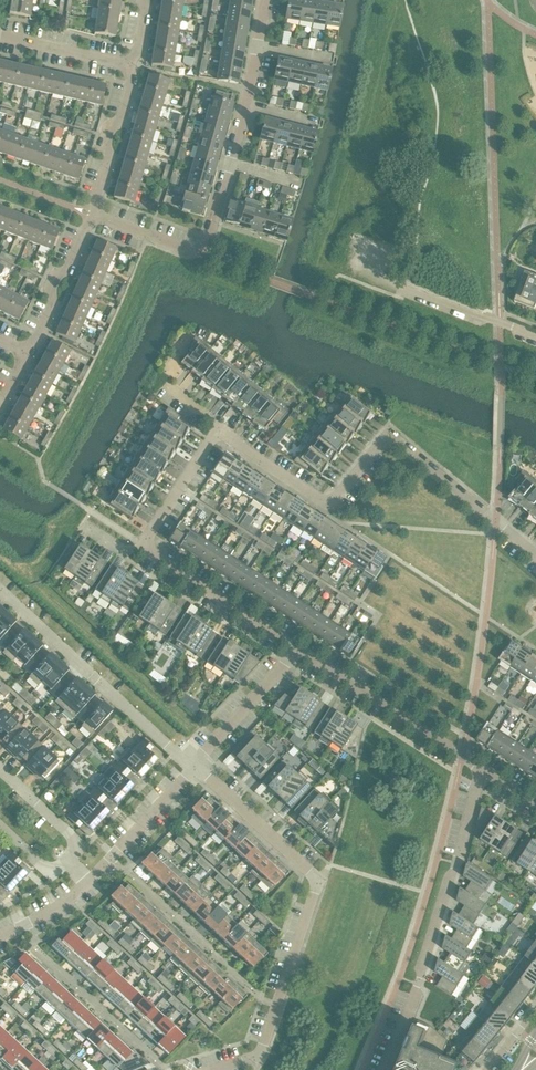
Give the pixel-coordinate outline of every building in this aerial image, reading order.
[(121,0),(100,0),(98,9),(119,12),(121,0)] [(252,0),(231,0),(230,6),(250,10),(252,0)] [(302,0),(300,0),(289,0),(285,19),(299,21),(302,0)] [(312,24),(316,3),(302,0),(299,21),(312,24)] [(30,18),(32,4),(11,1),(9,14),(30,18)] [(180,18),(183,5),(162,2),(160,15),(180,18)] [(325,26),(329,5),(316,3),(312,24),(325,26)] [(339,28),(342,7),(329,5),(325,26),(339,28)] [(248,20),(250,10),(230,6),(228,17),(248,20)] [(117,24),(118,16),(119,12),(98,9),(96,21),(117,24)] [(178,31),(180,18),(160,15),(158,27),(178,31)] [(246,31),(248,20),(228,17),(226,28),(246,31)] [(115,37),(117,24),(96,21),(94,34),(115,37)] [(176,43),(178,31),(158,27),(156,40),(176,43)] [(245,42),(246,31),(226,28),(224,38),(245,42)] [(243,52),(245,42),(224,38),(223,49),(243,52)] [(174,56),(176,43),(156,40),(153,52),(174,56)] [(241,63),(243,52),(223,49),(221,59),(241,63)] [(172,69),(174,56),(153,52),(151,65),(172,69)] [(239,73),(241,63),(221,59),(219,70),(239,73)] [(287,83),(292,62),(278,59),(274,80),(287,83)] [(300,85),(305,65),(292,62),(287,83),(300,85)] [(15,86),(19,66),(7,63),(3,84),(15,86)] [(313,88),(318,67),(305,65),(300,85),(313,88)] [(27,89),(32,69),(19,66),(15,86),(27,89)] [(327,91),(331,70),(318,67),(313,88),(327,91)] [(39,92),(44,72),(32,69),(27,89),(39,92)] [(238,84),(239,73),(219,70),(217,81),(238,84)] [(51,95),(56,74),(44,72),(39,92),(51,95)] [(64,98),(69,77),(56,74),(51,95),(64,98)] [(165,94),(169,81),(149,75),(145,88),(165,94)] [(76,100),(81,80),(69,77),(64,98),(76,100)] [(88,103),(93,83),(81,80),(76,100),(88,103)] [(101,106),(106,86),(93,83),(88,103),(101,106)] [(162,106),(165,94),(145,88),(142,100),(162,106)] [(232,96),(216,91),(214,99),(230,103),(232,96)] [(229,117),(233,104),(230,103),(214,99),(212,98),(212,99),(208,111),(229,117)] [(282,107),(284,100),(277,99),(276,106),(282,107)] [(159,118),(162,106),(142,100),(138,112),(159,118)] [(198,108),(199,101),(193,100),(191,106),(198,108)] [(295,110),(297,103),(290,101),(289,109),(295,110)] [(308,113),(310,106),(303,104),(302,111),(308,113)] [(196,115),(198,108),(191,106),(189,113),(196,115)] [(322,116),(323,109),(317,107),(315,115),(322,116)] [(226,129),(229,117),(208,111),(205,123),(226,129)] [(155,129),(159,118),(138,112),(135,124),(155,129)] [(273,143),(278,123),(265,119),(260,140),(273,143)] [(222,141),(226,129),(205,123),(202,135),(222,141)] [(286,147),(291,126),(278,123),(273,143),(286,147)] [(151,142),(155,129),(135,124),(131,136),(151,142)] [(191,132),(193,126),(186,124),(185,131),(191,132)] [(299,150),(304,129),(291,126),(286,147),(299,150)] [(312,154),(318,133),(304,129),(299,150),(312,154)] [(189,139),(191,132),(185,131),(183,137),(189,139)] [(13,136),(1,132),(0,136),(0,154),(6,156),(13,136)] [(219,153),(222,141),(202,135),(198,147),(219,153)] [(18,160),(25,140),(13,136),(6,156),(18,160)] [(148,154),(151,142),(131,136),(128,148),(148,154)] [(30,164),(37,144),(25,140),(18,160),(30,164)] [(42,168),(49,148),(37,144),(30,164),(42,168)] [(215,165),(219,153),(198,147),(195,159),(215,165)] [(54,172),(61,152),(49,148),(42,168),(54,172)] [(144,167),(148,154),(128,148),(124,161),(144,167)] [(184,156),(186,150),(180,148),(178,155),(184,156)] [(66,176),(72,156),(61,152),(54,172),(66,176)] [(182,163),(184,156),(178,155),(176,161),(182,163)] [(78,181),(85,161),(72,156),(66,176),(78,181)] [(212,178),(215,165),(195,159),(191,172),(212,178)] [(267,168),(269,160),(262,159),(260,166),(267,168)] [(141,179),(144,167),(124,161),(121,173),(141,179)] [(279,171),(281,164),(275,162),(273,169),(279,171)] [(292,174),(294,167),(288,165),(286,173),(292,174)] [(306,178),(308,171),(301,169),(299,176),(306,178)] [(177,181),(179,174),(173,172),(171,179),(177,181)] [(208,190),(212,178),(191,172),(188,184),(208,190)] [(137,191),(141,179),(121,173),(117,185),(137,191)] [(246,183),(248,176),(240,174),(238,180),(246,183)] [(175,187),(177,181),(171,179),(168,185),(175,187)] [(263,188),(265,182),(258,180),(256,186),(263,188)] [(269,190),(271,184),(265,182),(263,188),(269,190)] [(205,202),(208,190),(188,184),(184,196),(205,202)] [(134,204),(137,191),(117,185),(114,198),(134,204)] [(287,196),(289,189),(282,187),(280,194),(287,196)] [(293,198),(295,192),(289,189),(287,196),(293,198)] [(169,205),(171,198),(165,196),(163,203),(169,205)] [(201,215),(205,202),(184,196),(181,209),(182,209),(182,211),(189,213),(190,211),(201,215)] [(238,226),(244,206),(231,202),(231,203),(229,203),(227,210),(228,211),(225,222),(238,226)] [(249,230),(256,209),(244,206),(238,226),(249,230)] [(12,212),(1,208),(0,209),(0,230),(4,232),(12,212)] [(262,234),(268,213),(256,209),(249,230),(262,234)] [(16,237),(24,217),(12,212),(4,232),(16,237)] [(274,237),(280,217),(268,213),(262,234),(274,237)] [(28,241),(36,222),(24,217),(16,237),(28,241)] [(286,241),(293,221),(280,217),(274,237),(286,241)] [(39,246),(47,226),(36,222),(28,241),(39,246)] [(52,251),(60,231),(47,226),(39,246),(52,251)] [(111,261),(116,249),(97,241),(92,253),(111,261)] [(106,273),(111,261),(92,253),(86,265),(106,273)] [(101,284),(106,273),(86,265),(81,276),(101,284)] [(525,272),(523,278),(522,277),(520,279),(519,281),(518,283),(517,286),(535,293),(535,276),(525,272)] [(95,296),(101,284),(81,276),(76,288),(95,296)] [(535,307),(535,293),(517,286),(516,288),(515,291),(515,293),(515,296),(516,296),(514,302),(535,310),(535,307)] [(90,307),(95,296),(76,288),(71,299),(90,307)] [(17,296),(6,291),(0,302),(0,311),(7,315),(17,296)] [(19,321),(28,303),(17,296),(7,315),(19,321)] [(85,319),(90,307),(71,299),(66,311),(85,319)] [(80,331),(85,319),(66,311),(61,322),(80,331)] [(75,343),(80,331),(61,322),(56,334),(75,343)] [(191,373),(212,348),(204,344),(195,336),(187,350),(188,351),(189,350),(191,352),(180,364),(192,371),(190,373),(191,373)] [(64,363),(70,351),(52,341),(46,353),(64,363)] [(201,382),(222,356),(215,353),(211,350),(212,348),(191,373),(202,379),(201,381),(201,382)] [(64,363),(46,353),(39,364),(58,374),(64,363)] [(211,390),(232,365),(225,361),(221,358),(222,356),(201,382),(213,388),(211,390)] [(58,374),(39,364),(33,375),(52,385),(58,374)] [(85,375),(89,368),(85,365),(81,373),(85,375)] [(221,398),(242,373),(235,370),(231,367),(233,365),(232,365),(211,390),(223,396),(221,398)] [(82,382),(85,375),(81,373),(77,380),(82,382)] [(232,407),(253,382),(245,378),(241,375),(243,373),(242,373),(221,398),(233,405),(231,407),(232,407)] [(52,385),(33,375),(27,386),(45,396),(52,385)] [(242,415),(263,390),(255,387),(252,383),(253,382),(232,407),(243,413),(241,415),(242,415)] [(45,396),(27,386),(21,397),(39,407),(45,396)] [(73,397),(77,390),(73,388),(69,395),(73,397)] [(252,424),(273,399),(266,395),(262,392),(263,390),(242,415),(253,421),(252,423),(252,424)] [(370,413),(348,396),(346,394),(343,402),(339,406),(338,404),(338,405),(363,426),(370,413)] [(70,404),(73,397),(69,395),(65,402),(70,404)] [(39,407),(21,397),(15,408),(33,418),(39,407)] [(278,425),(287,413),(282,409),(284,407),(276,403),(272,400),(273,399),(252,424),(264,431),(273,420),(277,424),(278,425)] [(363,426),(338,405),(334,412),(331,416),(329,415),(355,436),(360,424),(363,426)] [(33,418),(15,408),(9,419),(27,429),(33,418)] [(177,421),(179,418),(180,417),(168,408),(165,413),(163,412),(160,420),(157,424),(156,423),(155,424),(183,442),(187,430),(188,430),(188,429),(177,421)] [(61,419),(65,412),(61,410),(57,417),(61,419)] [(355,436),(329,415),(326,423),(323,426),(321,425),(346,446),(352,435),(354,436),(354,437),(355,436)] [(57,426),(61,419),(57,417),(53,424),(57,426)] [(27,429),(9,419),(2,430),(21,441),(27,429)] [(183,442),(155,424),(153,431),(150,435),(148,434),(148,435),(176,453),(180,441),(183,442)] [(346,446),(321,425),(317,433),(314,436),(313,435),(312,436),(338,457),(344,445),(346,447),(346,446)] [(48,441),(52,434),(48,432),(44,438),(48,441)] [(176,453),(148,435),(146,443),(143,447),(141,445),(141,446),(168,464),(169,464),(173,452),(175,454),(176,453)] [(338,457),(312,436),(309,443),(306,447),(304,445),(304,446),(329,467),(335,455),(337,457),(338,457)] [(44,448),(48,441),(44,438),(40,445),(44,448)] [(168,464),(141,446),(138,454),(136,458),(134,457),(161,475),(166,463),(168,465),(168,464)] [(329,467),(304,446),(300,453),(293,462),(306,470),(307,469),(306,469),(308,467),(320,477),(321,476),(327,465),(329,467)] [(222,480),(235,461),(224,454),(219,462),(218,462),(218,461),(210,473),(211,473),(212,473),(212,474),(222,480)] [(161,475),(134,457),(131,465),(128,469),(127,468),(126,469),(154,486),(159,474),(161,476),(161,475)] [(232,487),(245,468),(235,461),(222,480),(232,487)] [(242,494),(255,474),(245,468),(232,487),(242,494)] [(154,486),(126,469),(124,476),(121,480),(120,479),(119,480),(147,498),(151,485),(154,487),(154,486)] [(535,487),(535,479),(533,478),(524,470),(516,484),(517,485),(518,484),(520,486),(509,498),(521,505),(519,507),(520,507),(535,487)] [(265,481),(264,480),(255,474),(242,494),(252,500),(265,481)] [(262,506),(276,485),(266,477),(266,478),(264,480),(265,481),(252,500),(262,506)] [(147,498),(119,480),(117,487),(114,491),(112,490),(112,491),(140,509),(144,497),(147,498)] [(272,513),(285,494),(275,487),(276,486),(276,485),(262,506),(272,513)] [(535,508),(535,487),(520,507),(531,513),(529,515),(530,515),(535,508)] [(140,509),(112,491),(109,498),(106,503),(132,520),(137,508),(139,509),(140,509)] [(282,520),(295,500),(285,494),(272,513),(282,520)] [(210,500),(202,495),(199,500),(207,505),(210,500)] [(293,526),(306,505),(297,497),(296,497),(296,498),(295,500),(282,520),(293,526)] [(217,505),(210,500),(207,505),(214,509),(217,505)] [(205,508),(197,503),(195,507),(202,512),(205,508)] [(303,533),(315,513),(306,507),(306,506),(307,506),(306,505),(293,526),(303,533)] [(212,512),(205,508),(202,512),(209,516),(212,512)] [(230,513),(222,508),(219,513),(227,518),(230,513)] [(234,522),(237,518),(230,513),(227,518),(234,522)] [(313,539),(327,517),(327,516),(326,517),(325,519),(315,513),(303,533),(313,539)] [(225,521),(217,516),(215,520),(222,525),(225,521)] [(323,546),(336,525),(327,517),(313,539),(322,546),(323,546)] [(232,525),(225,521),(222,525),(229,529),(232,525)] [(250,526),(242,521),(239,526),(247,531),(250,526)] [(179,547),(190,530),(179,523),(168,541),(179,547)] [(333,552),(345,533),(336,526),(337,525),(336,525),(323,546),(322,546),(320,550),(330,556),(332,552),(333,552)] [(257,531),(250,526),(247,531),(254,535),(257,531)] [(245,534),(237,529),(235,533),(242,538),(245,534)] [(189,554),(200,537),(190,530),(179,547),(189,554)] [(343,559),(357,536),(356,536),(356,537),(355,539),(345,533),(333,552),(343,559)] [(252,538),(245,534),(242,538),(249,542),(252,538)] [(270,539),(262,534),(259,539),(267,544),(270,539)] [(353,565),(366,544),(357,536),(343,559),(353,565)] [(199,560),(210,543),(200,537),(189,554),(199,560)] [(277,544),(270,539),(267,544),(274,548),(277,544)] [(74,577),(90,553),(73,542),(57,566),(74,577)] [(265,547),(257,542),(255,546),(262,551),(265,547)] [(209,567),(220,550),(210,543),(199,560),(209,567)] [(363,572),(375,552),(366,546),(366,545),(367,545),(366,544),(353,565),(363,572)] [(272,551),(265,547),(262,551),(269,555),(272,551)] [(286,558),(289,554),(282,549),(279,553),(286,558)] [(219,573),(230,556),(220,550),(209,567),(219,573)] [(382,568),(380,567),(386,559),(375,552),(363,572),(373,578),(374,579),(375,580),(382,568)] [(91,588),(107,563),(90,553),(74,577),(72,581),(82,587),(84,584),(91,588)] [(283,563),(286,558),(279,553),(276,558),(283,563)] [(296,558),(289,554),(286,558),(293,563),(296,558)] [(229,580),(240,563),(230,556),(219,573),(229,580)] [(293,563),(286,558),(283,563),(291,567),(293,563)] [(310,565),(303,560),(300,565),(307,570),(310,565)] [(239,586),(250,569),(240,563),(229,580),(239,586)] [(317,570),(310,565),(307,570),(314,575),(317,570)] [(111,601),(127,576),(129,573),(120,567),(118,570),(110,566),(95,590),(102,595),(99,598),(109,604),(111,601)] [(305,573),(298,568),(295,572),(302,577),(305,573)] [(249,593),(260,576),(250,569),(239,586),(249,593)] [(312,578),(305,573),(302,577),(310,582),(312,578)] [(330,578),(323,573),(320,578),(327,583),(330,578)] [(128,612),(144,588),(127,576),(111,601),(112,602),(110,605),(119,611),(121,608),(128,612)] [(259,600),(270,582),(260,576),(249,593),(259,600)] [(337,583),(330,578),(327,583),(334,588),(337,583)] [(325,586),(318,581),(315,585),(322,590),(325,586)] [(269,606),(280,589),(270,582),(259,600),(269,606)] [(332,590),(325,586),(322,590),(330,595),(332,590)] [(350,591),(343,586),(340,591),(347,596),(350,591)] [(279,613),(290,595),(280,589),(269,606),(279,613)] [(149,626),(164,601),(148,590),(132,615),(149,626)] [(354,601),(357,596),(350,591),(347,596),(354,601)] [(343,603),(345,599),(338,594),(335,598),(343,603)] [(289,619),(300,602),(290,595),(279,613),(289,619)] [(85,601),(90,604),(93,599),(89,596),(85,601)] [(353,603),(345,599),(343,603),(350,607),(353,603)] [(85,601),(80,609),(85,612),(90,604),(85,601)] [(165,636),(181,612),(164,601),(149,626),(147,629),(156,635),(158,632),(165,636)] [(299,626),(310,608),(300,602),(289,619),(299,626)] [(363,616),(365,612),(358,607),(355,611),(363,616)] [(309,632),(320,615),(310,608),(299,626),(309,632)] [(373,616),(365,612),(363,616),(370,620),(373,616)] [(186,650),(202,625),(201,625),(203,621),(194,615),(192,619),(185,614),(169,638),(176,643),(174,647),(183,653),(185,649),(186,650)] [(9,629),(14,625),(11,622),(13,621),(6,615),(0,622),(0,643),(2,645),(14,633),(9,629)] [(319,639),(330,621),(320,615),(309,632),(319,639)] [(329,645),(340,628),(330,621),(319,639),(329,645)] [(202,660),(218,636),(202,625),(186,650),(202,660)] [(339,652),(351,634),(340,628),(329,645),(339,652)] [(13,660),(32,639),(26,633),(25,634),(22,632),(17,637),(14,633),(2,645),(7,649),(4,651),(13,660)] [(350,658),(361,641),(351,634),(339,652),(350,658)] [(223,674),(239,649),(222,638),(206,663),(223,674)] [(40,657),(36,654),(40,649),(37,646),(39,645),(32,639),(13,660),(14,660),(12,662),(20,670),(24,666),(28,670),(40,657)] [(511,668),(523,648),(513,642),(508,650),(507,649),(506,648),(499,660),(501,661),(500,661),(511,668)] [(521,674),(533,655),(523,648),(511,668),(521,674)] [(240,685),(260,663),(239,649),(223,674),(240,685)] [(535,673),(535,656),(533,655),(521,674),(531,681),(535,673)] [(42,681),(59,663),(52,657),(51,659),(48,656),(44,661),(40,657),(28,670),(25,674),(38,686),(42,681)] [(66,682),(62,678),(66,673),(64,671),(65,669),(59,663),(42,681),(51,689),(49,691),(53,695),(66,682)] [(4,670),(0,674),(0,677),(5,681),(10,676),(4,670)] [(65,710),(85,688),(78,682),(77,683),(74,681),(70,686),(66,682),(53,695),(58,700),(56,702),(65,710)] [(495,692),(499,687),(491,682),(488,687),(495,692)] [(295,720),(311,696),(294,685),(273,706),(295,720)] [(3,687),(0,690),(0,693),(5,698),(9,693),(3,687)] [(503,697),(506,692),(499,687),(495,692),(503,697)] [(92,706),(88,702),(93,698),(90,695),(91,694),(85,688),(65,710),(74,718),(75,716),(80,720),(92,706)] [(30,695),(23,689),(18,694),(25,700),(30,695)] [(36,700),(30,695),(25,700),(31,706),(36,700)] [(519,700),(511,695),(508,700),(515,705),(519,700)] [(311,731),(327,706),(311,696),(295,720),(292,724),(302,730),(304,726),(311,731)] [(22,705),(16,699),(12,704),(18,710),(22,705)] [(523,710),(526,705),(519,700),(515,705),(523,710)] [(514,708),(506,703),(504,707),(511,712),(514,708)] [(29,711),(23,705),(22,705),(18,710),(24,716),(29,711)] [(95,731),(112,712),(112,711),(111,712),(105,706),(103,708),(101,705),(96,710),(93,707),(80,721),(84,724),(82,725),(91,734),(94,731),(95,731)] [(11,717),(1,708),(0,710),(0,729),(11,717)] [(330,743),(346,719),(330,708),(314,733),(321,737),(318,740),(328,747),(330,743)] [(521,713),(514,708),(511,712),(518,717),(521,713)] [(57,720),(50,713),(45,719),(52,725),(57,720)] [(534,721),(526,716),(524,720),(531,725),(534,721)] [(21,727),(11,717),(0,729),(0,742),(0,741),(1,742),(2,741),(5,743),(21,727)] [(42,723),(35,717),(31,722),(37,728),(42,723)] [(356,760),(363,730),(363,729),(346,719),(330,743),(356,760)] [(57,730),(62,725),(57,720),(52,725),(57,730)] [(109,733),(115,727),(110,722),(104,728),(109,733)] [(48,729),(42,723),(37,728),(43,734),(48,729)] [(488,748),(499,731),(488,724),(477,741),(488,748)] [(13,755),(30,736),(21,727),(5,743),(8,746),(7,748),(6,749),(13,755)] [(103,739),(109,733),(104,728),(98,734),(103,739)] [(498,754),(509,737),(499,731),(488,748),(498,754)] [(245,767),(265,746),(250,732),(230,753),(245,767)] [(293,735),(289,741),(300,750),(305,743),(293,735)] [(25,762),(40,745),(30,736),(13,755),(19,761),(20,760),(22,759),(25,762)] [(61,741),(55,736),(50,740),(57,746),(61,741)] [(151,755),(155,750),(153,748),(141,737),(136,742),(139,745),(131,753),(149,770),(155,763),(153,762),(156,759),(151,755)] [(508,761),(519,744),(509,737),(498,754),(508,761)] [(78,749),(82,744),(76,738),(71,743),(78,749)] [(67,747),(61,742),(61,741),(57,746),(63,752),(67,747)] [(259,780),(279,759),(273,753),(276,750),(268,743),(265,746),(245,767),(259,780)] [(518,767),(529,750),(519,744),(508,761),(518,767)] [(32,773),(50,754),(40,745),(25,762),(27,764),(26,766),(27,766),(26,767),(32,773)] [(91,753),(85,748),(80,754),(85,759),(91,753)] [(149,770),(131,753),(127,749),(118,758),(120,760),(116,764),(130,777),(134,773),(139,777),(141,775),(143,776),(149,770)] [(535,761),(535,755),(529,750),(518,767),(528,774),(535,761)] [(44,780),(60,763),(50,754),(32,773),(38,779),(39,778),(40,778),(41,777),(44,780)] [(79,765),(85,759),(80,754),(74,760),(79,765)] [(528,774),(535,779),(535,761),(528,774)] [(276,796),(296,775),(281,762),(261,783),(276,796)] [(126,781),(130,777),(116,764),(112,769),(114,771),(107,779),(125,796),(131,789),(129,788),(131,785),(126,781)] [(291,810),(311,788),(304,783),(307,780),(299,772),(296,775),(276,796),(291,810)] [(60,785),(66,779),(61,774),(55,780),(60,785)] [(125,796),(107,779),(99,788),(96,786),(92,790),(106,803),(110,799),(115,804),(117,801),(118,802),(125,796)] [(55,792),(60,785),(55,780),(49,787),(55,792)] [(102,807),(106,803),(92,790),(88,794),(87,793),(78,802),(82,806),(100,822),(106,816),(105,814),(107,812),(102,807)] [(308,826),(328,804),(327,804),(330,801),(322,793),(319,796),(313,790),(293,812),(299,818),(297,821),(305,828),(307,825),(308,826)] [(205,823),(219,806),(214,800),(213,802),(209,798),(204,803),(201,800),(192,810),(195,813),(191,817),(201,827),(205,823)] [(333,849),(342,818),(336,812),(339,809),(331,802),(328,804),(308,826),(305,829),(313,836),(316,833),(333,849)] [(100,822),(82,806),(74,814),(72,812),(67,817),(79,828),(81,830),(85,825),(90,830),(93,827),(94,829),(100,822)] [(215,832),(229,817),(226,814),(227,812),(219,806),(205,823),(215,832)] [(491,848),(507,823),(482,807),(474,837),(491,848)] [(225,841),(240,825),(233,819),(232,820),(229,817),(215,832),(225,841)] [(508,859),(524,834),(507,823),(491,848),(508,859)] [(234,850),(248,835),(245,832),(246,831),(240,825),(225,841),(234,850)] [(191,837),(184,830),(180,835),(187,841),(191,837)] [(244,859),(259,843),(253,837),(252,838),(248,835),(234,850),(244,859)] [(535,859),(535,838),(534,841),(527,836),(511,861),(528,872),(535,859)] [(185,844),(180,839),(178,837),(174,842),(181,849),(185,844)] [(198,844),(191,837),(187,841),(194,848),(198,844)] [(250,872),(268,853),(264,850),(266,849),(259,843),(244,859),(253,867),(249,871),(250,872)] [(192,850),(185,844),(181,849),(188,854),(192,850)] [(154,877),(172,858),(162,848),(154,858),(151,855),(141,865),(154,877)] [(211,856),(204,849),(200,854),(207,860),(211,856)] [(23,864),(10,851),(5,856),(7,859),(0,866),(0,867),(17,884),(23,877),(22,876),(24,873),(19,869),(23,864)] [(260,881),(278,861),(272,855),(271,856),(268,853),(250,872),(260,881)] [(201,867),(205,862),(198,856),(194,861),(201,867)] [(217,862),(211,856),(207,860),(213,866),(217,862)] [(178,871),(169,862),(172,858),(154,877),(164,886),(178,871)] [(478,867),(481,862),(476,859),(473,863),(478,867)] [(528,872),(535,877),(535,859),(528,872)] [(284,878),(289,873),(284,868),(285,867),(278,861),(260,881),(270,891),(283,877),(284,878)] [(207,872),(211,868),(205,862),(201,867),(207,872)] [(493,881),(467,864),(467,865),(470,867),(464,876),(464,877),(471,882),(465,891),(466,892),(480,901),(493,881)] [(489,873),(493,868),(487,864),(483,870),(489,873)] [(0,867),(0,889),(2,887),(7,891),(10,889),(11,890),(17,884),(0,867)] [(230,874),(224,867),(220,872),(226,878),(230,874)] [(174,895),(192,876),(188,880),(178,871),(164,886),(174,895)] [(502,882),(505,876),(501,873),(497,879),(502,882)] [(224,880),(218,874),(214,879),(220,885),(224,880)] [(237,880),(230,874),(226,878),(233,884),(237,880)] [(184,904),(201,885),(192,876),(174,895),(184,904)] [(226,891),(230,886),(224,880),(220,885),(226,891)] [(120,914),(139,894),(133,888),(132,889),(128,885),(123,890),(120,888),(111,898),(114,901),(110,905),(120,914)] [(207,898),(211,894),(201,885),(184,904),(193,913),(208,898),(207,898)] [(250,892),(243,886),(239,890),(246,896),(250,892)] [(473,925),(474,925),(487,905),(480,901),(466,892),(465,891),(461,888),(460,888),(460,889),(460,890),(463,891),(457,900),(457,901),(464,906),(459,915),(460,916),(473,925)] [(244,899),(237,892),(233,897),(240,903),(244,899)] [(257,898),(250,892),(246,896),(253,903),(257,898)] [(134,919),(148,904),(145,901),(146,900),(139,894),(120,914),(124,910),(134,919)] [(203,922),(217,907),(208,898),(193,913),(203,922)] [(250,904),(244,899),(240,903),(246,909),(250,904)] [(213,931),(227,916),(231,912),(221,903),(217,907),(203,922),(213,931)] [(144,928),(159,912),(152,906),(151,907),(148,904),(134,919),(144,928)] [(263,917),(257,911),(253,915),(259,921),(263,917)] [(153,937),(167,922),(164,919),(165,918),(159,912),(144,928),(153,937)] [(467,949),(480,929),(474,925),(473,925),(460,916),(459,915),(454,912),(453,912),(453,913),(456,915),(450,924),(450,925),(457,930),(452,939),(453,940),(466,949),(467,949)] [(518,926),(525,917),(519,913),(513,922),(518,926)] [(222,940),(237,925),(227,916),(213,931),(222,940)] [(269,922),(263,917),(259,921),(265,927),(269,922)] [(109,926),(101,919),(97,924),(105,931),(109,926)] [(96,926),(89,921),(85,925),(92,931),(96,926)] [(232,949),(250,930),(240,921),(237,925),(222,940),(232,949)] [(159,950),(163,946),(178,930),(172,924),(171,925),(167,922),(153,937),(150,941),(159,950)] [(512,935),(518,926),(513,922),(506,931),(512,935)] [(279,932),(272,925),(268,930),(275,936),(279,932)] [(102,932),(96,926),(92,931),(98,937),(102,932)] [(116,933),(109,926),(105,931),(112,937),(116,933)] [(173,955),(187,940),(184,937),(185,936),(178,930),(163,946),(173,955)] [(256,943),(260,939),(250,930),(232,949),(242,958),(256,943)] [(65,959),(82,942),(71,932),(62,942),(58,939),(51,947),(65,959)] [(459,973),(472,953),(467,949),(466,949),(453,940),(452,939),(446,936),(446,937),(448,939),(443,948),(443,949),(450,954),(444,963),(445,964),(459,973),(459,972),(459,973)] [(128,944),(122,938),(118,943),(124,949),(128,944)] [(116,946),(110,940),(106,944),(112,950),(116,946)] [(179,968),(198,948),(191,942),(190,943),(187,940),(173,955),(169,959),(179,968)] [(535,941),(525,957),(535,965),(535,941)] [(76,969),(92,951),(82,942),(65,959),(76,969)] [(268,954),(256,943),(242,958),(252,968),(254,966),(261,958),(263,959),(268,954)] [(131,955),(135,951),(128,944),(124,949),(131,955)] [(122,951),(116,946),(112,950),(119,956),(122,951)] [(188,977),(206,958),(203,955),(204,954),(198,948),(179,968),(188,977)] [(86,979),(102,961),(92,951),(76,969),(86,979)] [(25,983),(41,965),(35,959),(33,962),(25,954),(19,961),(22,964),(14,973),(25,983)] [(148,963),(141,956),(137,961),(144,967),(148,963)] [(525,957),(513,972),(535,989),(535,988),(535,965),(525,957)] [(198,986),(217,966),(211,960),(210,961),(206,958),(188,977),(198,986)] [(137,965),(131,959),(127,963),(133,969),(137,965)] [(451,997),(465,976),(459,973),(459,972),(459,973),(445,964),(444,963),(439,959),(438,961),(441,962),(435,971),(435,973),(442,977),(437,986),(435,986),(451,997)] [(96,988),(113,970),(102,961),(86,979),(96,988)] [(154,969),(148,963),(144,967),(151,973),(154,969)] [(35,992),(49,977),(45,973),(48,970),(41,965),(25,983),(35,992)] [(139,975),(143,970),(137,965),(133,969),(139,975)] [(212,991),(226,976),(222,973),(223,972),(217,966),(198,986),(208,995),(212,991)] [(106,998),(123,980),(113,970),(96,988),(106,998)] [(523,1004),(535,989),(513,972),(502,987),(523,1004)] [(167,981),(161,974),(157,979),(163,985),(167,981)] [(221,1000),(236,984),(230,978),(229,979),(226,976),(212,991),(221,1000)] [(45,1002),(62,984),(56,978),(54,981),(49,977),(35,992),(45,1002)] [(157,984),(151,978),(147,982),(153,988),(157,984)] [(116,1007),(133,989),(123,980),(106,998),(116,1007)] [(174,987),(167,981),(163,985),(170,991),(174,987)] [(56,1011),(70,996),(66,992),(68,989),(62,984),(45,1002),(56,1011)] [(163,989),(157,984),(153,988),(159,994),(163,989)] [(247,996),(242,991),(243,990),(236,984),(221,1000),(218,1004),(228,1014),(241,1000),(242,1001),(247,996)] [(523,1004),(502,987),(490,1002),(512,1019),(523,1004)] [(127,1017),(143,999),(133,989),(116,1007),(127,1017)] [(187,999),(180,992),(176,997),(183,1003),(187,999)] [(66,1021),(82,1003),(76,997),(74,1000),(70,996),(56,1011),(66,1021)] [(178,1003),(171,997),(167,1001),(174,1007),(178,1003)] [(137,1026),(153,1008),(143,999),(127,1017),(137,1026)] [(193,1005),(187,999),(183,1003),(189,1009),(193,1005)] [(21,1007),(15,1002),(12,1006),(17,1012),(21,1007)] [(512,1019),(490,1002),(478,1016),(500,1034),(512,1019)] [(4,1003),(0,1007),(0,1008),(6,1013),(10,1009),(4,1003)] [(76,1030),(90,1015),(86,1011),(88,1008),(82,1003),(66,1021),(76,1030)] [(184,1008),(178,1003),(174,1007),(180,1013),(184,1008)] [(27,1013),(21,1007),(17,1012),(23,1017),(27,1013)] [(147,1036),(164,1018),(153,1008),(137,1026),(147,1036)] [(16,1015),(10,1009),(6,1013),(12,1019),(16,1015)] [(206,1017),(199,1011),(196,1015),(202,1021),(206,1017)] [(86,1040),(103,1022),(97,1016),(94,1019),(90,1015),(76,1030),(86,1040)] [(198,1022),(192,1016),(188,1020),(194,1026),(198,1022)] [(500,1034),(478,1016),(466,1031),(487,1049),(500,1034)] [(213,1023),(206,1017),(202,1021),(209,1027),(213,1023)] [(157,1045),(174,1027),(164,1018),(147,1036),(157,1045)] [(42,1026),(36,1021),(32,1025),(38,1031),(42,1026)] [(462,1069),(465,1069),(468,1069),(466,1069),(468,1064),(469,1064),(469,1063),(474,1063),(454,1046),(443,1059),(441,1058),(448,1041),(431,1026),(418,1021),(398,1069),(461,1069),(462,1069)] [(30,1028),(24,1022),(20,1026),(27,1032),(30,1028)] [(97,1049),(111,1034),(106,1030),(109,1027),(103,1022),(86,1040),(97,1049)] [(43,1036),(47,1032),(42,1026),(38,1031),(43,1036)] [(170,1052),(184,1037),(174,1027),(157,1045),(168,1055),(170,1052)] [(33,1038),(37,1034),(30,1028),(27,1032),(33,1038)] [(487,1049),(466,1031),(454,1046),(474,1063),(476,1063),(487,1049)] [(17,1043),(6,1033),(0,1040),(0,1061),(17,1043)] [(107,1059),(123,1041),(117,1035),(115,1038),(111,1034),(97,1049),(107,1059)] [(62,1046),(62,1045),(56,1040),(52,1044),(58,1050),(62,1046)] [(51,1047),(45,1041),(41,1045),(47,1051),(51,1047)] [(133,1049),(130,1052),(127,1049),(129,1046),(123,1041),(107,1059),(117,1068),(118,1067),(121,1069),(135,1069),(149,1064),(133,1049)] [(27,1052),(17,1043),(0,1061),(10,1069),(27,1052)] [(68,1050),(62,1046),(58,1050),(64,1055),(68,1050)] [(57,1053),(51,1047),(47,1051),(53,1057),(57,1053)] [(37,1062),(27,1052),(10,1069),(29,1069),(37,1062)] [(83,1065),(77,1059),(73,1063),(79,1069),(83,1065)] [(65,1060),(61,1065),(67,1069),(68,1069),(72,1066),(65,1060)] [(37,1062),(29,1069),(46,1069),(37,1062)]
